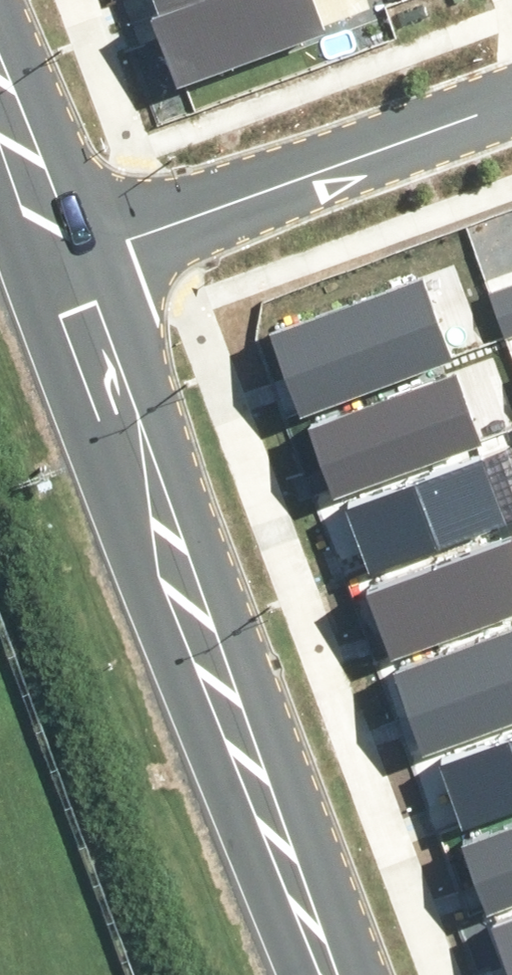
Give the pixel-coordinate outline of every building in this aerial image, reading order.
[(179,69),(334,10),(330,0),(152,0),(179,69)] [(422,271),(277,323),(304,398),(449,346),(422,271)] [(491,283),(505,325),(511,323),(511,276),(491,283)] [(454,363),(310,417),(335,484),(479,430),(454,363)] [(486,446),(351,496),(374,558),(509,508),(486,446)] [(369,577),(394,644),(511,600),(511,524),(369,577)] [(400,663),(425,730),(511,698),(511,622),(400,663)] [(449,755),(472,817),(511,803),(511,732),(449,755)] [(469,830),(494,897),(511,890),(511,814),(469,830)] [(487,920),(509,974),(511,974),(511,910),(487,920)]
